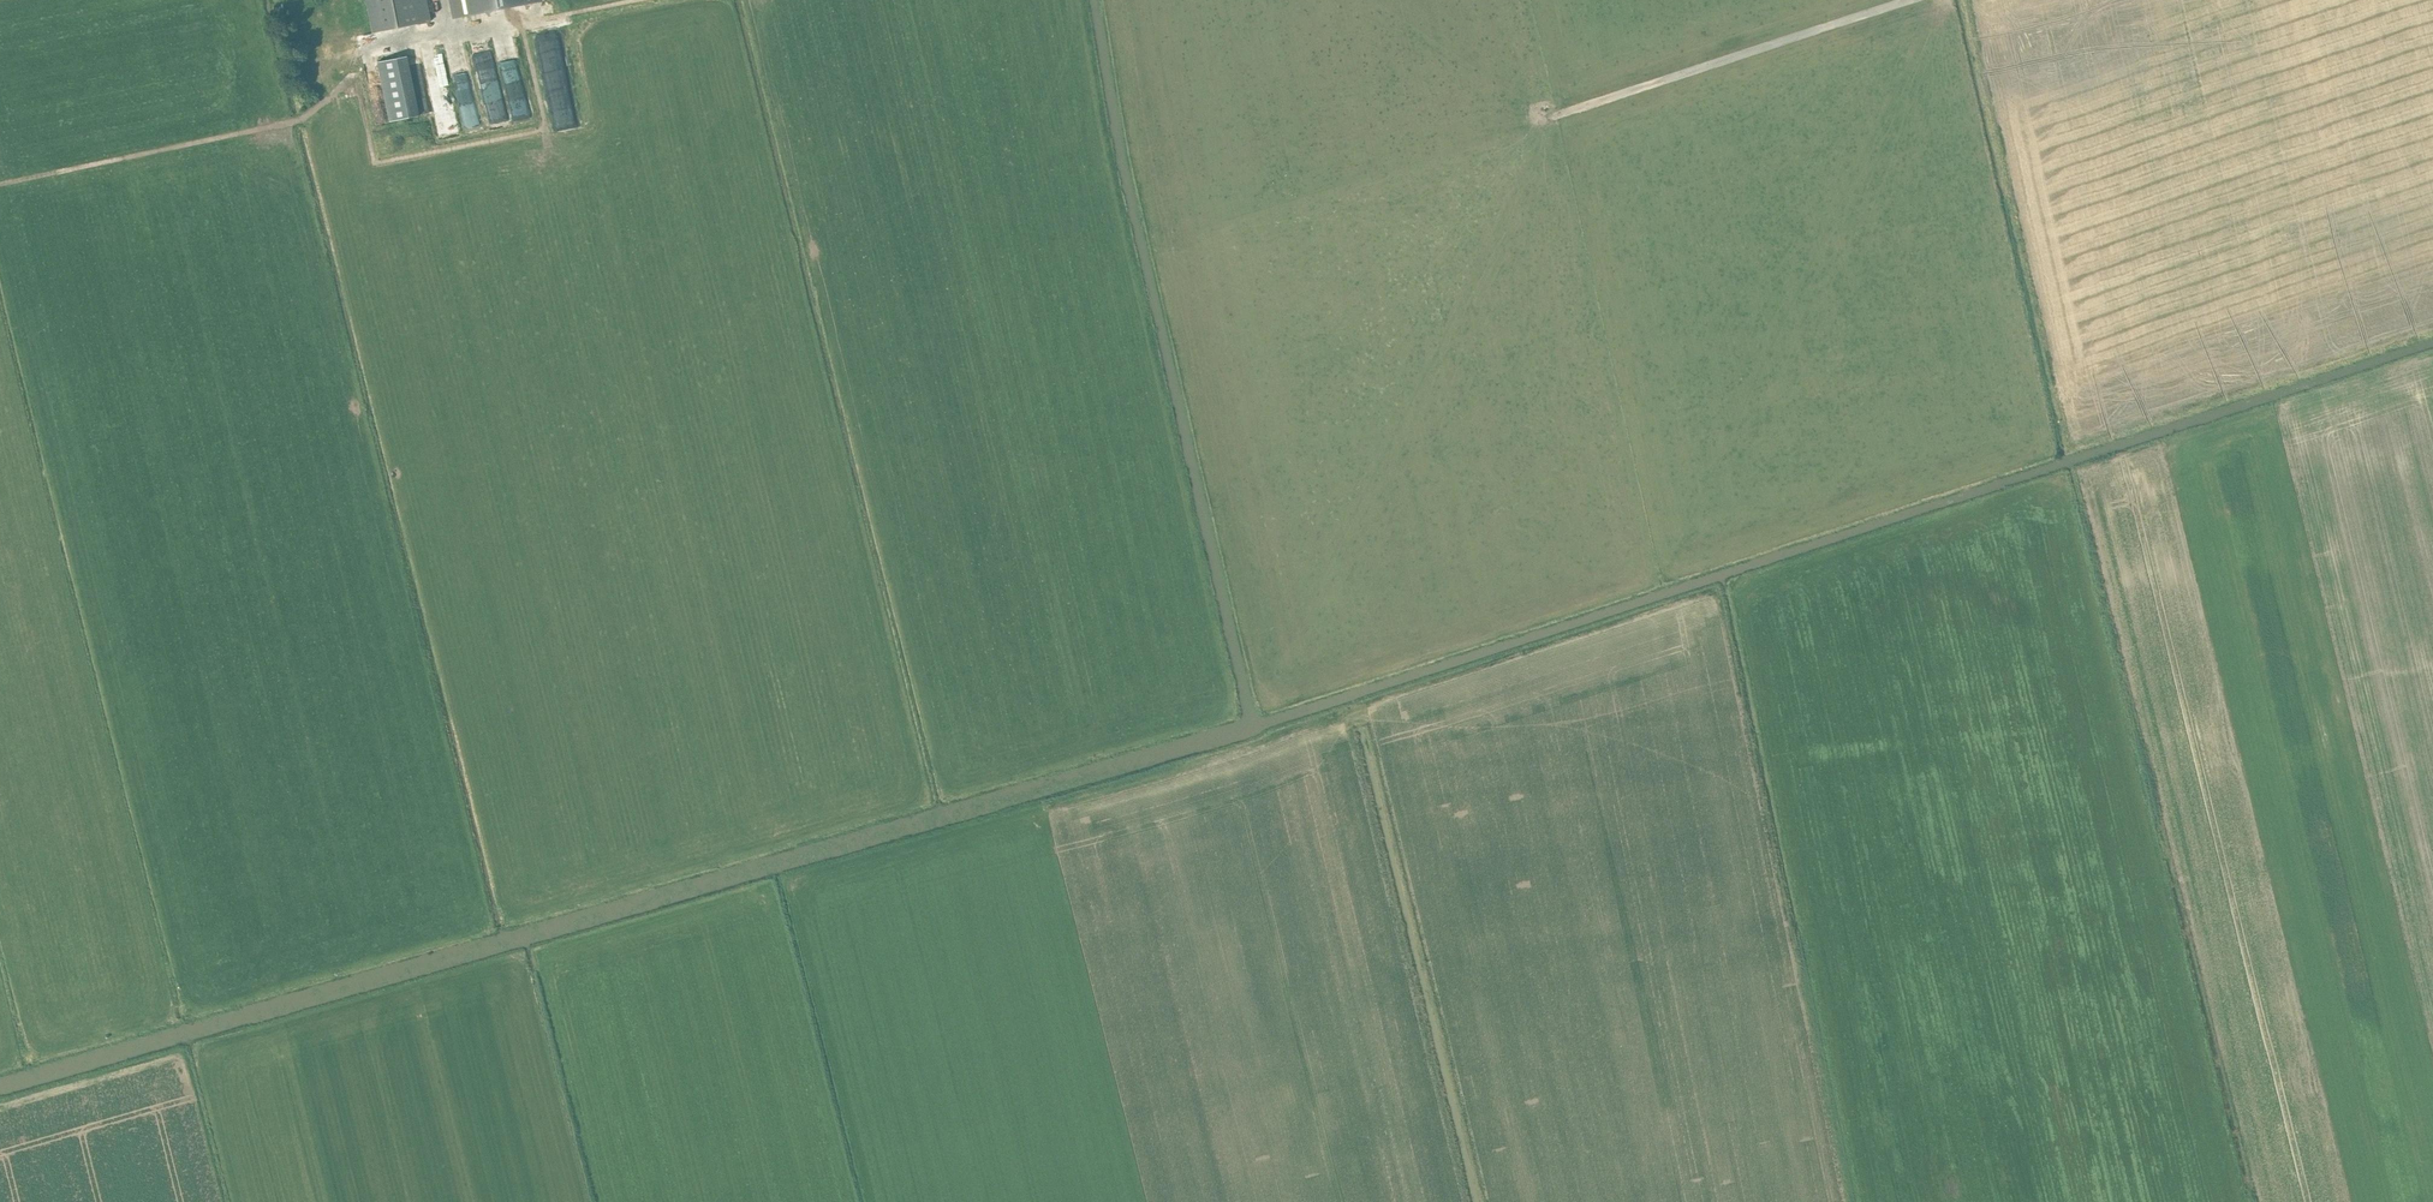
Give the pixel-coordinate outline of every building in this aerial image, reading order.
[(426,0),(365,0),(372,34),(431,22),(426,0)] [(454,18),(540,1),(540,0),(451,0),(454,18)] [(577,124),(560,35),(538,39),(554,129),(577,124)] [(446,95),(437,44),(424,46),(433,97),(446,95)] [(389,122),(419,116),(407,56),(377,62),(389,122)] [(494,65),(476,69),(491,124),(509,119),(494,65)]
